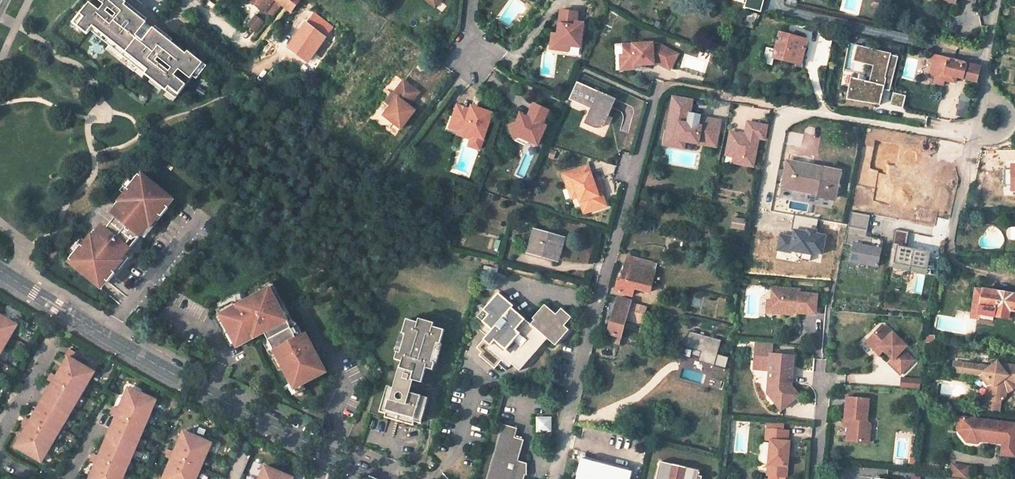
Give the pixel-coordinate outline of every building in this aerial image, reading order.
[(147,24),(124,7),(126,5),(120,0),(94,0),(74,27),(88,37),(94,30),(134,60),(135,59),(139,61),(138,63),(141,66),(180,95),(204,64),(189,52),(187,55),(172,43),(165,38),(163,40),(158,36),(160,34),(155,30),(153,30),(152,31),(146,26),(147,24)] [(263,11),(272,0),(249,0),(263,11)] [(263,11),(269,16),(279,2),(276,0),(272,0),(263,11)] [(279,2),(285,6),(291,11),(299,0),(276,0),(279,2)] [(744,7),(761,11),(764,0),(746,0),(744,7)] [(578,12),(560,10),(557,34),(556,44),(568,45),(580,47),(583,27),(576,26),(576,22),(578,12)] [(246,25),(255,31),(262,21),(254,14),(246,25)] [(333,28),(315,14),(307,25),(324,39),(333,28)] [(308,60),(324,39),(307,25),(291,47),(308,60)] [(174,41),(156,28),(155,30),(160,34),(158,36),(163,40),(165,38),(172,43),(174,41)] [(777,33),(774,49),(763,47),(760,63),(771,65),(773,58),(794,62),(801,63),(802,54),(805,38),(777,33)] [(556,44),(557,34),(552,34),(550,48),(567,51),(568,45),(556,44)] [(622,45),(623,55),(624,62),(627,66),(633,65),(653,64),(653,62),(655,62),(670,70),(678,55),(659,45),(653,45),(652,43),(622,45)] [(134,60),(113,44),(107,53),(135,74),(141,66),(138,63),(139,61),(135,59),(134,60)] [(848,99),(881,104),(883,89),(892,90),(897,52),(855,46),(848,99)] [(801,63),(794,62),(793,67),(803,69),(805,55),(802,54),(801,63)] [(624,62),(623,55),(620,55),(620,70),(633,69),(633,65),(627,66),(624,62)] [(940,55),(935,71),(933,78),(938,79),(938,84),(947,87),(949,75),(977,82),(981,67),(966,62),(966,61),(940,55)] [(392,95),(396,98),(390,105),(382,115),(399,128),(413,110),(407,106),(418,92),(402,81),(392,95)] [(570,96),(593,106),(589,115),(588,117),(588,118),(588,119),(588,120),(588,122),(589,123),(590,124),(593,126),(600,126),(602,125),(604,125),(605,124),(606,123),(606,122),(605,115),(606,113),(609,114),(616,98),(577,81),(570,96)] [(893,92),(890,103),(902,106),(905,95),(893,92)] [(386,102),(390,105),(396,98),(392,95),(386,102)] [(716,131),(718,120),(700,117),(699,121),(688,119),(689,115),(692,100),(673,97),(667,133),(677,135),(676,139),(685,140),(699,143),(699,139),(717,142),(719,132),(716,131)] [(963,117),(966,102),(959,100),(955,115),(963,117)] [(476,109),(458,102),(452,120),(464,125),(463,129),(483,136),(492,111),(478,105),(476,109)] [(521,113),(517,119),(540,137),(545,125),(542,123),(548,109),(534,103),(527,115),(521,113)] [(540,137),(517,119),(517,120),(509,123),(514,138),(526,134),(527,134),(530,141),(536,144),(540,137)] [(464,125),(452,120),(450,124),(459,127),(458,131),(471,136),(469,143),(479,147),(483,136),(463,129),(464,125)] [(765,139),(768,126),(749,122),(746,135),(731,133),(727,155),(735,157),(745,158),(744,165),(753,166),(759,138),(765,139)] [(677,135),(667,133),(665,144),(684,147),(685,140),(676,139),(677,135)] [(866,146),(863,158),(876,161),(878,148),(866,146)] [(835,199),(840,172),(790,163),(785,188),(820,194),(820,196),(835,199)] [(575,186),(579,195),(583,208),(590,211),(598,209),(601,201),(599,195),(601,190),(604,189),(599,177),(593,179),(589,165),(564,173),(569,188),(575,186)] [(893,165),(889,189),(908,192),(908,196),(921,198),(925,171),(893,165)] [(76,265),(74,267),(97,286),(103,279),(109,283),(116,274),(111,270),(130,247),(125,244),(130,238),(126,236),(131,230),(133,232),(148,213),(147,212),(150,208),(155,212),(166,206),(164,204),(170,197),(148,178),(146,180),(139,175),(128,189),(133,194),(130,198),(128,196),(113,216),(116,218),(107,229),(104,226),(89,245),(90,246),(87,250),(81,245),(69,259),(76,265)] [(575,186),(569,188),(572,197),(579,195),(575,186)] [(866,236),(870,215),(851,212),(845,244),(854,246),(851,262),(878,267),(881,249),(880,249),(882,239),(871,237),(871,240),(866,239),(866,236)] [(833,256),(836,237),(826,236),(829,221),(794,215),(791,230),(796,231),(794,237),(780,235),(777,250),(801,254),(801,253),(812,255),(811,261),(821,263),(822,254),(833,256)] [(906,247),(909,232),(895,229),(888,268),(894,269),(895,263),(928,270),(931,252),(906,247)] [(529,252),(557,260),(563,239),(534,231),(529,252)] [(628,256),(621,281),(618,280),(614,292),(632,297),(634,289),(648,293),(653,274),(650,273),(653,263),(628,256)] [(895,263),(894,269),(927,275),(928,270),(895,263)] [(271,293),(268,285),(264,279),(214,305),(219,315),(225,326),(229,334),(235,345),(237,349),(265,334),(268,341),(271,340),(274,346),(271,348),(290,382),(294,380),(298,388),(303,386),(305,391),(326,374),(311,345),(304,348),(300,341),(303,340),(302,337),(296,326),(291,329),(284,316),(279,307),(271,293)] [(272,283),(268,285),(271,293),(276,290),(272,283)] [(977,283),(971,314),(978,315),(979,310),(1014,318),(1014,291),(977,283)] [(798,289),(771,286),(770,299),(769,304),(772,308),(781,309),(781,313),(784,313),(790,314),(790,312),(790,310),(795,310),(795,312),(813,314),(815,294),(798,292),(798,289)] [(494,330),(487,338),(477,350),(482,354),(479,357),(495,370),(502,362),(510,368),(513,365),(520,372),(548,340),(556,347),(570,331),(565,327),(573,318),(562,309),(556,316),(545,306),(533,320),(535,322),(531,326),(512,309),(514,307),(499,294),(478,318),(486,326),(489,326),(494,330)] [(617,299),(606,341),(618,345),(625,319),(640,323),(644,307),(629,304),(630,302),(617,299)] [(769,304),(770,299),(765,299),(764,312),(781,313),(781,309),(772,308),(769,304)] [(284,304),(279,307),(284,316),(289,314),(284,304)] [(18,326),(2,316),(6,310),(0,306),(0,357),(18,326)] [(225,326),(219,315),(215,318),(221,329),(225,326)] [(418,322),(407,319),(403,332),(406,333),(401,353),(397,352),(395,359),(402,361),(401,368),(414,371),(412,379),(422,382),(427,367),(433,369),(435,362),(432,362),(438,342),(441,343),(444,329),(433,326),(434,322),(419,318),(418,322)] [(884,323),(878,330),(887,339),(893,332),(884,323)] [(481,332),(487,338),(494,330),(489,326),(486,326),(481,332)] [(723,339),(691,329),(686,346),(702,350),(700,360),(726,368),(729,358),(719,355),(723,339)] [(887,339),(878,330),(867,341),(878,352),(882,348),(884,350),(895,361),(892,364),(901,373),(914,360),(903,349),(907,346),(893,332),(887,339)] [(403,332),(402,332),(396,351),(397,352),(401,353),(406,333),(403,332)] [(231,348),(235,345),(229,334),(225,337),(231,348)] [(311,345),(305,335),(304,337),(302,337),(303,340),(300,341),(304,348),(311,345)] [(935,336),(928,335),(927,342),(935,343),(935,336)] [(438,342),(432,362),(435,362),(437,363),(443,343),(441,343),(438,342)] [(772,343),(756,342),(753,369),(769,370),(767,393),(782,410),(799,394),(791,385),(793,355),(771,353),(772,343)] [(41,461),(91,370),(74,361),(78,354),(65,348),(61,355),(64,356),(54,375),(49,372),(45,379),(50,382),(29,420),(24,417),(20,424),(25,427),(15,447),(41,461)] [(954,361),(953,372),(964,373),(964,369),(974,370),(974,374),(980,375),(985,381),(988,378),(994,386),(988,390),(987,400),(1001,402),(1006,398),(1007,390),(1014,383),(1014,365),(1006,364),(1003,368),(998,361),(992,361),(991,366),(954,361)] [(414,371),(401,368),(395,388),(409,391),(412,379),(414,371)] [(920,389),(920,379),(901,377),(900,387),(920,389)] [(297,395),(305,391),(303,386),(298,388),(294,380),(290,382),(297,395)] [(157,401),(130,387),(120,408),(115,406),(112,413),(117,415),(99,454),(94,452),(91,459),(96,462),(88,478),(122,478),(157,401)] [(422,423),(427,406),(421,405),(424,396),(409,391),(395,388),(393,387),(390,396),(385,395),(381,411),(387,413),(387,416),(415,424),(416,421),(422,423)] [(847,396),(845,418),(848,418),(847,426),(846,439),(868,442),(870,424),(866,420),(869,399),(847,396)] [(958,416),(957,429),(961,429),(968,439),(992,442),(996,439),(1003,440),(1002,446),(1001,455),(1014,456),(1014,452),(1014,424),(999,422),(997,430),(981,428),(982,419),(958,416)] [(765,474),(785,476),(788,441),(786,441),(787,430),(783,430),(784,420),(773,418),(772,429),(765,428),(764,439),(768,439),(765,474)] [(503,424),(488,478),(525,478),(526,475),(528,476),(528,463),(519,460),(525,440),(516,437),(518,428),(503,424)] [(961,429),(957,429),(956,435),(964,446),(978,447),(984,443),(1002,446),(1003,440),(996,439),(992,442),(968,439),(961,429)] [(184,430),(175,451),(169,448),(166,456),(172,458),(163,478),(160,477),(159,478),(240,478),(251,454),(213,438),(211,442),(184,430)] [(581,455),(575,478),(628,478),(631,469),(581,455)] [(658,459),(653,478),(694,478),(697,468),(658,459)] [(951,464),(948,474),(966,477),(968,466),(951,464)] [(292,476),(265,465),(259,478),(291,478),(292,476)]
